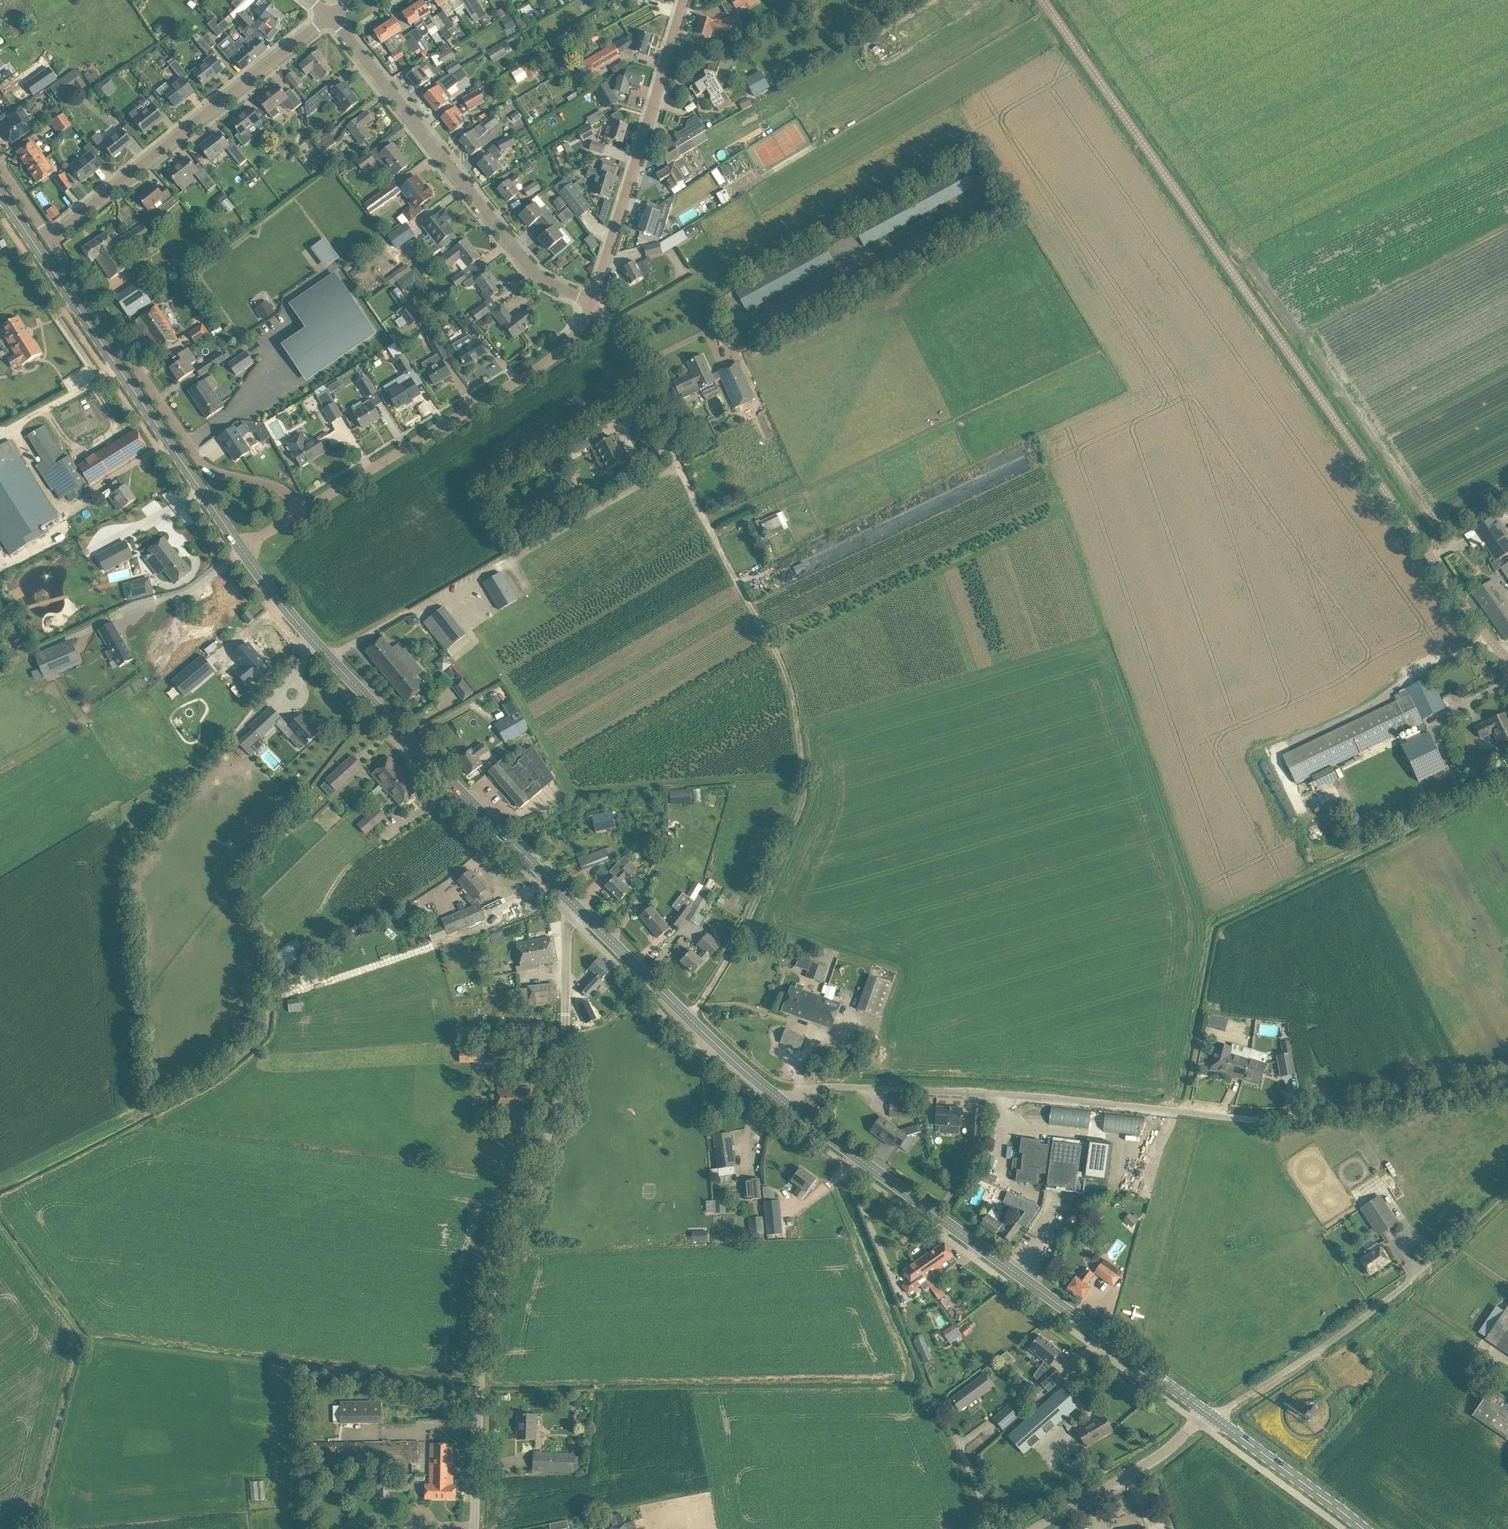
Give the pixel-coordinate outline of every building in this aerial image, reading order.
[(230,14),(231,15),(244,31),(251,26),(253,23),(243,11),(255,1),(254,0),(243,0),(236,7),(230,14)] [(423,0),(413,7),(414,9),(424,25),(428,30),(435,25),(446,41),(452,37),(451,35),(450,34),(437,14),(432,17),(429,14),(431,13),(428,9),(423,0)] [(437,3),(439,7),(440,7),(442,10),(437,14),(450,34),(451,35),(456,32),(453,27),(446,15),(454,10),(452,6),(449,1),(448,0),(434,0),(437,3)] [(449,1),(452,6),(454,10),(463,4),(471,17),(475,23),(481,20),(477,14),(468,0),(448,0),(449,1)] [(477,14),(481,20),(485,26),(486,28),(492,23),(488,18),(477,0),(468,0),(477,14)] [(736,10),(748,3),(746,0),(731,0),(736,10)] [(277,30),(274,27),(283,17),(271,6),(261,17),(261,18),(254,26),(269,39),(277,30)] [(413,7),(403,13),(404,15),(408,22),(411,25),(414,24),(416,27),(409,32),(415,42),(420,39),(423,37),(422,36),(429,32),(428,30),(424,25),(414,9),(413,7)] [(877,11),(871,15),(873,20),(880,16),(877,11)] [(218,25),(216,26),(221,31),(222,32),(230,25),(229,24),(234,19),(231,15),(230,14),(218,25)] [(831,16),(833,32),(842,31),(840,15),(831,16)] [(715,21),(700,17),(695,34),(711,39),(713,31),(728,36),(731,24),(715,19),(715,21)] [(503,21),(507,29),(514,25),(511,18),(503,21)] [(212,19),(207,24),(217,35),(218,36),(222,32),(221,31),(216,26),(218,25),(212,19)] [(394,19),(384,25),(385,27),(392,39),(398,47),(403,43),(409,52),(413,53),(420,49),(415,42),(409,32),(403,36),(401,32),(402,31),(400,27),(394,19)] [(475,32),(484,26),(481,21),(471,27),(475,32)] [(384,25),(374,31),(382,43),(384,42),(393,56),(396,61),(397,60),(400,64),(406,60),(404,55),(398,47),(392,39),(385,27),(384,25)] [(234,42),(234,43),(242,52),(244,50),(249,56),(253,60),(266,50),(262,45),(259,42),(256,38),(256,39),(253,36),(258,32),(251,26),(244,31),(242,33),(247,38),(244,40),(242,37),(235,43),(234,42)] [(601,49),(582,62),(590,74),(621,56),(619,53),(628,48),(629,46),(634,47),(634,49),(633,51),(639,52),(648,55),(654,37),(649,35),(644,34),(638,32),(638,35),(630,33),(606,47),(601,49)] [(211,48),(216,44),(207,34),(202,38),(211,48)] [(228,37),(217,46),(222,52),(224,54),(230,62),(233,59),(242,70),(253,60),(249,56),(244,50),(242,52),(234,43),(228,37)] [(202,38),(196,43),(205,53),(211,48),(202,38)] [(602,39),(597,41),(601,49),(606,47),(602,39)] [(508,54),(502,45),(488,54),(494,63),(508,54)] [(443,64),(456,56),(451,48),(439,56),(443,64)] [(316,53),(300,66),(307,73),(307,74),(309,72),(314,68),(322,78),(322,79),(324,77),(332,71),(323,60),(325,59),(318,51),(316,53)] [(210,58),(193,72),(197,78),(203,85),(202,83),(211,77),(211,76),(214,74),(215,75),(222,70),(215,62),(211,57),(210,58)] [(457,60),(445,67),(450,75),(452,74),(461,68),(457,60)] [(530,79),(539,73),(532,60),(522,66),(530,79)] [(175,61),(170,66),(177,75),(183,70),(176,61),(175,61)] [(419,67),(408,76),(418,88),(434,75),(425,63),(419,68),(419,67)] [(690,89),(693,90),(696,96),(707,90),(711,97),(710,100),(714,107),(717,108),(719,111),(728,106),(729,100),(716,79),(719,67),(709,64),(707,71),(705,70),(705,72),(699,76),(701,80),(691,87),(690,89)] [(48,67),(25,83),(33,96),(57,79),(48,67)] [(77,90),(84,85),(73,68),(48,86),(56,97),(73,85),(77,90)] [(639,88),(640,82),(642,83),(643,79),(642,78),(642,76),(627,71),(625,78),(616,76),(613,87),(615,88),(614,90),(627,94),(629,85),(639,88)] [(745,80),(754,96),(762,92),(759,86),(767,82),(761,71),(753,75),(745,80)] [(302,82),(300,80),(293,72),(287,77),(293,85),(296,87),(302,82)] [(438,86),(424,96),(437,112),(440,109),(444,106),(447,103),(451,100),(452,96),(447,90),(458,81),(452,74),(450,75),(436,83),(438,86)] [(165,83),(156,91),(160,96),(163,93),(167,98),(173,106),(182,99),(184,100),(193,92),(187,85),(184,80),(182,78),(181,80),(170,88),(165,83)] [(111,81),(100,89),(107,97),(117,88),(111,81)] [(605,108),(617,101),(606,81),(594,88),(605,108)] [(325,103),(332,98),(344,113),(351,108),(359,101),(351,92),(350,93),(343,84),(344,83),(336,89),(322,100),(317,94),(306,103),(307,117),(325,103)] [(259,99),(258,100),(260,102),(265,108),(269,113),(273,118),(280,113),(276,107),(281,103),(287,99),(294,108),(301,103),(297,97),(291,89),(291,90),(292,91),(286,96),(285,94),(277,85),(271,90),(272,91),(260,101),(259,99)] [(463,98),(466,104),(458,110),(456,107),(441,118),(449,128),(448,130),(450,133),(452,133),(453,132),(454,133),(464,125),(459,118),(469,109),(470,110),(486,101),(479,89),(475,91),(463,98)] [(749,98),(740,103),(743,110),(752,105),(749,98)] [(687,112),(695,107),(692,102),(684,107),(687,112)] [(135,109),(129,114),(133,119),(138,126),(143,133),(144,132),(143,131),(154,122),(155,123),(162,118),(159,113),(156,110),(152,105),(140,114),(135,109)] [(9,123),(8,123),(1,127),(11,142),(29,130),(24,124),(29,120),(20,107),(17,109),(8,116),(11,121),(9,123)] [(238,117),(231,122),(233,124),(238,130),(240,133),(236,136),(243,145),(244,147),(251,141),(250,139),(254,136),(249,130),(257,123),(258,122),(261,121),(253,111),(250,107),(250,108),(239,117),(238,117)] [(57,133),(70,124),(62,112),(49,121),(57,133)] [(358,119),(358,118),(348,126),(362,144),(371,137),(363,126),(373,119),(367,112),(358,119)] [(474,129),(460,141),(472,156),(482,147),(477,141),(481,138),(480,137),(487,131),(498,123),(492,114),(481,123),(474,129)] [(668,139),(665,149),(669,154),(675,151),(677,150),(689,142),(688,142),(691,140),(697,136),(706,130),(697,115),(688,121),(689,123),(687,124),(686,128),(679,132),(675,131),(674,135),(678,141),(674,144),(672,140),(668,139)] [(615,121),(612,129),(608,127),(605,137),(622,143),(628,125),(615,121)] [(263,128),(261,129),(262,130),(270,140),(278,134),(269,122),(263,128)] [(582,142),(595,134),(589,124),(577,132),(582,142)] [(131,142),(125,135),(121,129),(102,144),(112,157),(122,149),(121,148),(130,141),(131,143),(131,142)] [(213,139),(201,149),(203,150),(208,156),(211,160),(226,148),(229,146),(225,140),(219,132),(212,138),(213,139)] [(321,152),(335,141),(328,132),(314,143),(321,152)] [(490,156),(479,165),(489,178),(497,172),(501,168),(495,160),(501,156),(497,151),(500,148),(501,151),(516,144),(512,136),(497,142),(497,143),(488,150),(491,155),(491,156),(490,156)] [(603,154),(605,144),(591,140),(588,150),(603,154)] [(668,155),(664,157),(668,163),(682,155),(695,147),(691,141),(689,142),(677,150),(675,151),(669,154),(668,155)] [(25,146),(17,152),(26,166),(38,183),(46,177),(54,172),(45,158),(40,151),(38,153),(31,142),(25,146)] [(380,155),(376,158),(377,159),(388,172),(392,169),(396,174),(401,170),(409,164),(401,155),(400,156),(392,146),(394,145),(393,144),(385,150),(380,155)] [(237,147),(230,153),(239,164),(246,158),(237,147)] [(362,171),(375,161),(368,151),(355,161),(362,171)] [(72,170),(67,174),(75,184),(80,180),(81,182),(88,177),(87,176),(92,172),(92,173),(100,167),(98,165),(94,159),(90,155),(89,153),(87,154),(70,168),(72,170)] [(169,172),(171,175),(175,180),(179,185),(194,173),(197,170),(194,165),(187,157),(180,163),(181,164),(170,173),(169,172)] [(589,168),(586,176),(596,179),(592,194),(610,200),(617,176),(616,176),(619,167),(602,161),(599,171),(589,168)] [(669,165),(656,173),(660,181),(663,180),(664,179),(671,190),(680,185),(679,184),(686,180),(693,175),(687,165),(680,169),(676,162),(669,165)] [(964,166),(853,226),(864,247),(975,186),(964,166)] [(253,167),(248,172),(254,179),(259,174),(253,167)] [(725,183),(716,170),(711,173),(720,186),(725,183)] [(205,171),(198,177),(208,190),(216,184),(205,171)] [(64,192),(71,187),(60,173),(54,177),(64,192)] [(508,202),(511,199),(519,193),(514,187),(522,181),(517,174),(509,181),(509,180),(498,189),(508,202)] [(401,188),(400,189),(411,202),(409,203),(412,206),(411,207),(410,206),(402,212),(403,214),(409,222),(417,216),(425,210),(421,205),(425,203),(423,200),(428,195),(428,196),(430,194),(432,193),(433,193),(427,185),(426,185),(426,186),(424,187),(416,177),(409,182),(401,188)] [(559,193),(579,218),(591,208),(580,193),(572,183),(567,177),(555,187),(559,193)] [(370,213),(386,202),(401,191),(394,182),(364,205),(370,213)] [(536,182),(533,184),(524,190),(528,196),(537,191),(540,189),(536,182)] [(160,191),(154,184),(138,197),(148,210),(160,200),(162,203),(172,195),(165,187),(160,191)] [(722,204),(730,199),(724,188),(715,193),(722,204)] [(222,193),(215,199),(220,205),(220,204),(227,199),(227,198),(222,193)] [(176,196),(165,204),(169,210),(181,201),(176,196)] [(558,210),(566,203),(559,196),(552,202),(558,210)] [(642,222),(640,221),(637,230),(639,231),(644,233),(644,234),(646,235),(646,233),(652,235),(657,220),(666,223),(673,203),(665,201),(659,205),(658,205),(655,211),(649,210),(648,209),(646,216),(644,216),(642,222)] [(528,210),(520,216),(529,227),(538,220),(543,226),(553,217),(544,207),(540,210),(534,204),(528,210)] [(604,205),(600,218),(608,220),(612,207),(604,205)] [(54,206),(46,211),(48,214),(46,216),(49,221),(51,224),(51,223),(52,223),(53,222),(52,220),(60,214),(54,206)] [(429,234),(423,240),(435,254),(440,250),(441,249),(438,245),(446,238),(454,232),(445,222),(452,217),(445,209),(444,210),(438,215),(423,226),(429,234)] [(558,231),(562,228),(553,217),(543,226),(548,232),(539,239),(548,250),(550,249),(556,256),(568,246),(562,239),(563,237),(558,231)] [(83,248),(92,262),(95,259),(110,279),(129,267),(121,254),(150,236),(142,224),(114,243),(107,232),(83,248)] [(416,236),(408,224),(388,237),(397,249),(416,236)] [(689,239),(700,233),(695,225),(684,231),(689,239)] [(583,240),(592,249),(597,243),(588,235),(583,240)] [(646,256),(663,252),(675,245),(670,237),(660,242),(644,246),(646,256)] [(445,256),(441,260),(448,268),(455,262),(456,261),(461,257),(468,267),(473,263),(474,262),(475,262),(481,257),(475,250),(474,251),(465,240),(466,239),(463,241),(458,245),(454,249),(451,252),(445,256)] [(822,240),(734,289),(746,311),(835,263),(822,240)] [(326,241),(316,248),(329,266),(339,258),(326,241)] [(635,261),(623,268),(631,284),(644,277),(642,274),(648,271),(643,261),(637,264),(635,261)] [(411,270),(407,264),(387,278),(392,284),(396,281),(411,270)] [(429,288),(415,268),(411,270),(396,281),(401,289),(414,280),(423,292),(429,288)] [(456,287),(467,279),(461,271),(450,278),(456,287)] [(483,291),(480,294),(486,302),(489,299),(501,290),(488,273),(486,275),(483,271),(474,277),(473,276),(463,283),(467,287),(469,288),(471,287),(477,283),(483,291)] [(761,339),(851,293),(840,273),(750,319),(761,339)] [(308,378),(375,333),(335,274),(293,303),(310,327),(286,343),(288,346),(309,377),(308,378)] [(139,282),(124,292),(116,297),(129,317),(153,302),(139,282)] [(398,288),(391,293),(401,307),(408,302),(398,288)] [(268,302),(261,306),(261,307),(264,311),(259,314),(264,321),(275,313),(273,309),(274,308),(272,305),(270,306),(268,302)] [(476,320),(489,311),(483,302),(470,312),(476,320)] [(135,321),(145,333),(146,332),(159,350),(176,338),(167,324),(169,323),(168,321),(171,319),(168,313),(164,316),(163,315),(156,305),(135,321)] [(533,322),(525,311),(513,320),(501,305),(494,311),(514,337),(521,332),(520,331),(526,327),(527,328),(528,327),(527,327),(533,322),(533,323),(533,322)] [(412,306),(402,313),(411,326),(421,319),(412,306)] [(18,317),(4,326),(8,333),(13,342),(10,344),(16,355),(9,359),(15,368),(22,364),(23,365),(42,354),(29,333),(28,333),(18,317)] [(195,343),(209,333),(201,322),(187,331),(195,343)] [(474,323),(467,329),(473,337),(476,339),(477,338),(483,333),(474,323)] [(455,352),(448,357),(450,361),(459,356),(460,355),(463,360),(462,361),(463,363),(464,363),(466,366),(474,361),(473,360),(486,353),(486,354),(487,353),(481,345),(478,339),(477,338),(476,339),(473,337),(471,338),(470,335),(452,346),(456,352),(455,352)] [(430,342),(429,343),(436,355),(444,351),(436,338),(430,342)] [(395,342),(387,347),(394,358),(393,360),(402,375),(403,376),(407,374),(414,370),(403,352),(402,353),(395,342)] [(182,360),(170,368),(179,381),(196,370),(192,364),(197,361),(189,348),(178,355),(182,360)] [(246,351),(234,359),(228,363),(235,375),(253,362),(246,351)] [(196,369),(201,376),(225,359),(221,352),(196,369)] [(431,358),(422,364),(426,371),(429,376),(435,385),(451,375),(446,366),(443,361),(442,360),(440,356),(433,360),(431,358)] [(684,397),(687,396),(701,390),(700,388),(714,382),(713,381),(720,378),(734,408),(756,398),(738,361),(717,371),(717,372),(711,375),(702,356),(688,363),(693,374),(675,382),(680,393),(682,392),(684,397)] [(212,375),(196,385),(188,391),(207,419),(224,407),(213,390),(219,386),(212,375)] [(366,397),(376,392),(366,375),(356,381),(366,397)] [(390,393),(389,393),(392,399),(397,407),(420,394),(415,385),(411,380),(390,393)] [(334,383),(329,387),(332,392),(338,389),(334,383)] [(316,395),(327,389),(324,384),(313,391),(316,395)] [(327,389),(316,395),(323,407),(334,401),(327,389)] [(329,423),(342,416),(334,401),(323,407),(321,408),(329,423)] [(380,418),(375,409),(371,403),(354,413),(363,428),(380,418)] [(666,407),(670,416),(673,421),(678,418),(671,404),(666,407)] [(263,424),(240,421),(248,433),(257,434),(262,444),(271,438),(263,424)] [(87,484),(77,467),(70,456),(68,457),(67,456),(65,457),(45,426),(27,436),(43,461),(35,466),(51,491),(54,490),(59,499),(66,495),(70,502),(85,492),(82,487),(87,484)] [(250,451),(235,427),(220,437),(236,461),(250,451)] [(332,443),(339,439),(334,428),(318,435),(320,439),(328,435),(332,443)] [(136,430),(77,467),(87,484),(89,483),(91,486),(149,449),(136,430)] [(301,464),(317,455),(318,456),(325,451),(317,438),(308,443),(300,430),(294,434),(297,438),(288,443),(294,452),(293,452),(301,466),(302,465),(301,464)] [(584,435),(571,442),(570,442),(570,443),(571,443),(575,452),(575,453),(576,453),(576,452),(590,446),(591,446),(590,445),(585,436),(586,435),(585,434),(584,435)] [(611,437),(612,437),(598,444),(596,445),(597,446),(604,459),(599,462),(603,471),(608,469),(609,470),(610,469),(624,462),(625,462),(625,460),(624,460),(620,451),(619,450),(618,448),(619,448),(618,447),(613,438),(613,437),(611,437)] [(11,555),(45,534),(41,528),(59,517),(10,440),(0,446),(0,538),(11,555)] [(112,494),(108,497),(118,512),(124,508),(136,499),(126,486),(121,489),(116,482),(108,487),(112,494)] [(789,528),(781,512),(760,522),(768,538),(777,533),(789,528)] [(1496,514),(1474,528),(1496,561),(1507,553),(1507,533),(1496,514)] [(164,537),(148,550),(152,554),(165,571),(175,584),(192,571),(190,568),(183,559),(182,560),(164,537)] [(134,556),(126,541),(97,555),(105,571),(134,556)] [(1505,565),(1501,558),(1492,564),(1497,571),(1501,569),(1500,568),(1505,565)] [(501,572),(484,583),(500,610),(517,600),(501,572)] [(153,593),(149,577),(124,584),(128,600),(153,593)] [(1473,594),(1505,640),(1507,638),(1507,599),(1507,600),(1503,594),(1493,580),(1473,594)] [(756,586),(750,589),(755,599),(761,596),(756,586)] [(196,602),(192,597),(183,603),(187,608),(196,602)] [(425,623),(422,626),(426,631),(429,629),(447,651),(466,636),(444,607),(424,622),(425,623)] [(248,612),(244,615),(242,616),(249,624),(255,620),(248,612)] [(411,626),(419,620),(414,613),(406,619),(411,626)] [(132,659),(113,622),(99,630),(109,648),(105,651),(110,660),(115,658),(119,666),(132,659)] [(393,649),(383,637),(366,651),(387,677),(411,657),(400,643),(393,649)] [(71,639),(35,654),(43,672),(79,657),(71,639)] [(248,644),(235,656),(244,667),(238,672),(247,683),(253,678),(256,682),(270,671),(248,644)] [(202,655),(172,681),(185,696),(215,670),(202,655)] [(434,663),(442,672),(451,664),(443,655),(434,663)] [(411,657),(387,677),(407,701),(424,687),(415,676),(422,670),(411,657)] [(444,674),(454,685),(460,679),(450,668),(444,674)] [(1403,698),(1284,755),(1297,782),(1417,725),(1422,735),(1401,745),(1418,781),(1445,768),(1422,719),(1445,708),(1430,678),(1400,692),(1403,698)] [(452,688),(463,700),(473,692),(462,679),(452,688)] [(264,714),(250,727),(252,730),(260,739),(261,738),(267,732),(276,724),(288,738),(289,737),(293,733),(305,745),(305,746),(311,740),(319,733),(311,725),(310,726),(302,717),(303,716),(302,715),(297,720),(290,727),(271,707),(264,714)] [(503,721),(496,725),(503,738),(520,728),(522,731),(527,729),(517,712),(513,715),(503,721)] [(1499,744),(1507,740),(1507,721),(1504,713),(1476,727),(1481,737),(1493,731),(1499,744)] [(457,759),(469,775),(483,765),(478,758),(488,751),(482,743),(473,750),(472,748),(457,759)] [(512,767),(504,758),(489,771),(507,792),(543,762),(532,746),(524,754),(525,755),(512,767)] [(326,779),(338,791),(364,767),(353,755),(326,779)] [(383,765),(371,775),(380,785),(387,793),(389,792),(400,805),(410,796),(418,790),(399,768),(391,758),(387,762),(383,765)] [(529,801),(532,799),(554,779),(543,762),(507,792),(521,808),(529,801)] [(669,789),(670,803),(691,803),(690,789),(669,789)] [(357,825),(366,834),(386,817),(377,807),(357,825)] [(285,838),(292,829),(300,818),(293,812),(285,823),(278,833),(285,838)] [(576,823),(578,833),(584,832),(581,821),(576,823)] [(131,823),(127,828),(132,832),(135,827),(131,823)] [(578,858),(583,870),(592,867),(609,860),(607,853),(612,851),(610,847),(587,856),(586,855),(578,858)] [(606,887),(620,901),(629,891),(620,882),(626,876),(629,879),(634,873),(626,866),(630,861),(625,856),(609,872),(615,877),(606,887)] [(456,936),(460,935),(458,931),(486,919),(479,904),(475,899),(487,889),(471,871),(459,881),(470,893),(464,897),(472,906),(465,909),(460,912),(442,919),(444,925),(428,932),(432,942),(455,932),(456,936)] [(678,911),(670,922),(678,928),(686,918),(692,909),(690,908),(703,886),(695,881),(687,896),(683,893),(672,907),(678,911)] [(692,909),(686,918),(693,923),(694,922),(699,914),(712,892),(709,890),(705,887),(703,886),(690,908),(692,909)] [(462,902),(457,905),(460,912),(465,909),(462,902)] [(651,906),(640,916),(658,938),(670,928),(651,906)] [(703,963),(702,962),(710,954),(710,955),(719,946),(708,934),(698,944),(704,950),(698,957),(692,951),(681,961),(693,973),(700,966),(703,963)] [(308,956),(296,937),(271,952),(283,971),(308,956)] [(540,939),(516,943),(521,966),(516,967),(517,972),(538,968),(537,964),(554,961),(550,937),(540,939)] [(599,957),(589,968),(594,973),(579,989),(586,996),(612,969),(599,957)] [(826,968),(811,962),(808,971),(806,977),(821,982),(826,968)] [(893,984),(869,976),(858,1010),(881,1018),(893,984)] [(785,1002),(782,1011),(830,1028),(834,1018),(839,1003),(803,990),(804,986),(797,983),(795,987),(791,986),(785,1002)] [(545,985),(528,987),(528,989),(530,1006),(546,1004),(555,1003),(556,1003),(554,984),(551,984),(550,984),(545,985)] [(301,1011),(300,999),(288,1000),(290,1012),(301,1011)] [(588,1000),(579,1007),(590,1023),(599,1017),(588,1000)] [(1209,1014),(1205,1024),(1224,1030),(1227,1019),(1209,1014)] [(1261,1024),(1259,1033),(1278,1036),(1280,1027),(1261,1024)] [(780,1042),(799,1050),(804,1037),(785,1030),(780,1042)] [(1295,1074),(1287,1033),(1279,1034),(1283,1054),(1276,1055),(1280,1076),(1295,1074)] [(479,1042),(459,1043),(460,1063),(474,1062),(480,1062),(479,1050),(479,1042)] [(1214,1061),(1211,1070),(1243,1080),(1259,1085),(1261,1080),(1262,1076),(1266,1063),(1264,1062),(1251,1058),(1249,1057),(1251,1051),(1251,1050),(1234,1045),(1233,1048),(1219,1043),(1214,1061)] [(529,1112),(531,1088),(497,1087),(496,1116),(510,1116),(510,1111),(523,1111),(529,1112)] [(890,1100),(890,1116),(913,1116),(913,1101),(912,1101),(912,1095),(895,1095),(895,1100),(890,1100)] [(473,1097),(473,1107),(485,1108),(485,1098),(473,1097)] [(962,1126),(963,1108),(936,1107),(936,1125),(962,1126)] [(1104,1113),(1101,1128),(1141,1136),(1144,1120),(1104,1113)] [(981,1139),(982,1118),(969,1117),(968,1138),(981,1139)] [(881,1118),(872,1130),(884,1139),(883,1140),(890,1145),(892,1142),(899,1147),(906,1152),(913,1142),(906,1137),(907,1136),(920,1132),(920,1131),(918,1125),(900,1130),(899,1131),(881,1118)] [(727,1175),(726,1169),(734,1168),(730,1133),(714,1135),(719,1176),(727,1175)] [(1011,1177),(1015,1177),(1014,1182),(1038,1185),(1039,1180),(1047,1181),(1047,1185),(1056,1186),(1056,1190),(1065,1191),(1066,1187),(1073,1188),(1073,1192),(1085,1193),(1085,1192),(1084,1192),(1085,1180),(1108,1183),(1113,1143),(1087,1140),(1087,1142),(1053,1137),(1052,1146),(1039,1144),(1040,1140),(1021,1138),(1019,1152),(1023,1152),(1022,1158),(1018,1157),(1012,1159),(1011,1169),(1012,1170),(1011,1177)] [(1140,1164),(1149,1143),(1144,1141),(1135,1162),(1140,1164)] [(801,1168),(795,1176),(792,1181),(800,1187),(795,1193),(802,1198),(806,1192),(816,1179),(801,1168)] [(983,1177),(994,1182),(997,1177),(986,1172),(983,1177)] [(746,1200),(761,1199),(760,1179),(745,1180),(746,1200)] [(773,1187),(762,1187),(763,1199),(774,1198),(773,1187)] [(1380,1234),(1396,1224),(1378,1197),(1362,1207),(1380,1234)] [(717,1212),(727,1212),(727,1199),(716,1200),(717,1212)] [(1002,1233),(1001,1235),(1010,1241),(1020,1227),(1012,1221),(1010,1223),(1006,1220),(1003,1224),(997,1221),(1002,1214),(992,1206),(982,1220),(983,1220),(979,1226),(994,1236),(998,1230),(1002,1233)] [(779,1208),(764,1210),(766,1235),(781,1233),(779,1208)] [(1133,1228),(1139,1221),(1130,1213),(1124,1220),(1133,1228)] [(763,1233),(762,1216),(749,1218),(750,1234),(763,1233)] [(707,1232),(692,1232),(692,1241),(707,1241),(707,1232)] [(903,1244),(910,1238),(905,1232),(898,1237),(903,1244)] [(909,1280),(902,1285),(908,1295),(921,1286),(924,1291),(929,1287),(936,1296),(939,1300),(944,1296),(932,1279),(937,1276),(945,1270),(942,1265),(953,1256),(944,1243),(919,1260),(915,1263),(903,1271),(909,1279),(909,1280)] [(1368,1273),(1369,1275),(1378,1269),(1381,1267),(1390,1261),(1380,1246),(1379,1247),(1377,1243),(1364,1252),(1367,1255),(1359,1260),(1364,1267),(1362,1268),(1366,1274),(1368,1273)] [(1121,1276),(1102,1264),(1095,1273),(1114,1286),(1121,1276)] [(1067,1289),(1081,1300),(1091,1287),(1086,1284),(1093,1274),(1086,1268),(1078,1279),(1076,1277),(1067,1289)] [(1485,1339),(1507,1354),(1507,1306),(1485,1339)] [(973,1330),(967,1324),(963,1328),(961,1331),(966,1336),(973,1330)] [(955,1326),(950,1330),(955,1337),(960,1334),(955,1326)] [(1029,1349),(1051,1365),(1061,1351),(1039,1335),(1029,1349)] [(933,1359),(924,1337),(915,1341),(924,1363),(933,1359)] [(1006,1364),(1013,1359),(1006,1350),(999,1355),(1006,1364)] [(1054,1367),(1038,1381),(1044,1388),(1060,1374),(1054,1367)] [(976,1397),(976,1398),(994,1385),(985,1373),(951,1399),(960,1410),(973,1400),(976,1397)] [(1015,1388),(1017,1391),(1019,1390),(1021,1392),(1026,1388),(1021,1382),(1015,1388)] [(1062,1388),(1008,1436),(1024,1454),(1063,1419),(1062,1418),(1059,1414),(1074,1401),(1062,1388)] [(1507,1440),(1507,1439),(1507,1400),(1491,1388),(1472,1415),(1507,1440)] [(386,1417),(382,1417),(381,1401),(340,1401),(340,1424),(386,1425),(386,1417)] [(1003,1430),(1019,1416),(1008,1405),(993,1419),(1003,1430)] [(1302,1412),(1302,1415),(1308,1421),(1310,1420),(1316,1414),(1316,1412),(1310,1406),(1308,1406),(1302,1412)] [(518,1438),(518,1439),(528,1439),(536,1439),(536,1415),(519,1415),(519,1414),(518,1414),(518,1424),(520,1424),(519,1438),(518,1438)] [(1085,1444),(1100,1435),(1101,1437),(1112,1430),(1103,1415),(1077,1431),(1086,1446),(1086,1445),(1085,1444)] [(319,1446),(311,1446),(312,1471),(342,1471),(342,1464),(418,1463),(418,1442),(319,1443),(319,1446)] [(453,1471),(452,1471),(452,1466),(453,1466),(454,1444),(431,1444),(430,1485),(426,1485),(426,1498),(455,1499),(455,1486),(454,1486),(453,1471)] [(576,1457),(576,1454),(534,1452),(533,1471),(580,1473),(580,1457),(576,1457)] [(263,1480),(250,1480),(250,1499),(264,1498),(263,1480)] [(621,1513),(609,1516),(613,1527),(610,1528),(611,1528),(636,1528),(633,1521),(625,1523),(621,1513)] [(560,1521),(562,1528),(569,1528),(567,1520),(560,1521)]
